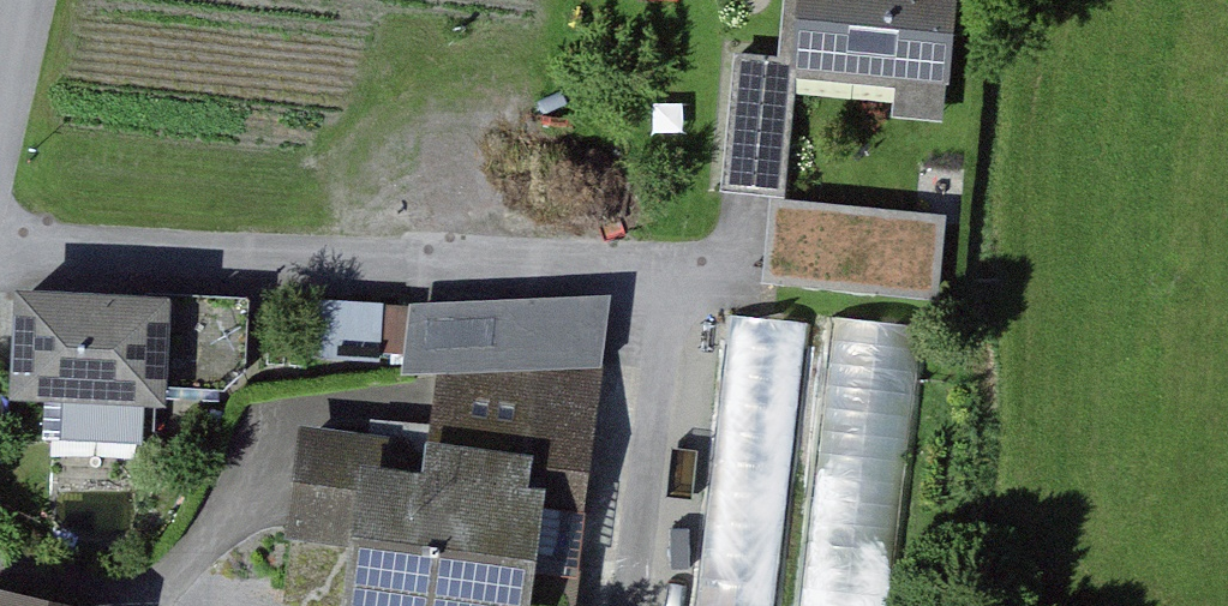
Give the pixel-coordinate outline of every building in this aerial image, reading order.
[(950,82),(801,69),(808,0),(787,0),(782,56),(738,52),(724,191),(789,197),(800,79),(900,88),(897,116),(946,120),(950,82)] [(801,69),(950,82),(959,83),(967,0),(808,0),(801,69)] [(967,212),(789,197),(781,285),(960,300),(967,212)] [(385,354),(386,296),(318,295),(317,353),(385,354)] [(472,303),(463,380),(609,396),(625,298),(472,303)] [(182,305),(43,299),(39,392),(178,397),(182,305)] [(727,312),(697,605),(786,605),(815,321),(727,312)] [(801,605),(891,605),(924,324),(835,314),(801,605)] [(457,432),(391,424),(388,444),(320,436),(309,536),(384,545),(378,602),(417,605),(585,605),(609,396),(463,380),(457,432)] [(0,594),(0,605),(58,605),(0,594)]
